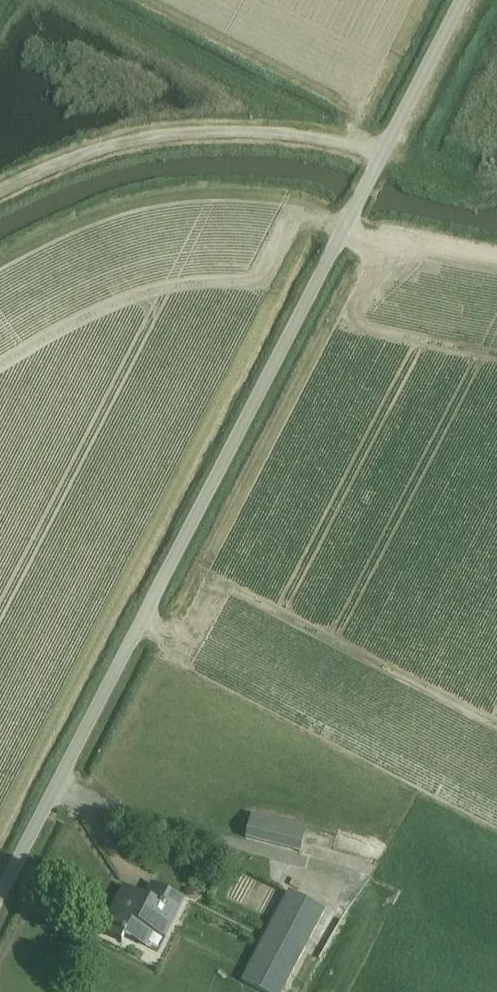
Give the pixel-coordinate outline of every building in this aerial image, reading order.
[(246,839),(247,839),(299,853),(306,830),(252,816),(247,835),(246,839)] [(166,938),(184,901),(152,884),(145,898),(124,887),(101,932),(122,943),(125,936),(146,947),(154,932),(166,938)] [(325,911),(289,893),(248,970),(242,981),(263,991),(283,991),(291,976),(325,911)]
